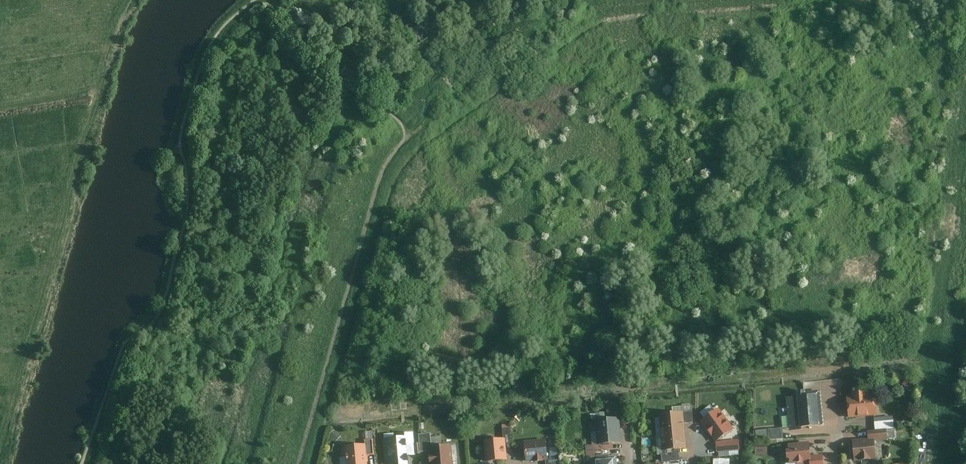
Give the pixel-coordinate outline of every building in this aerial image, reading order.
[(799,425),(822,423),(819,389),(804,390),(804,387),(795,388),(795,394),(785,395),(788,429),(800,428),(799,425)] [(848,416),(876,414),(874,392),(866,392),(866,390),(851,391),(851,394),(846,394),(848,416)] [(716,441),(717,440),(735,428),(719,406),(700,420),(715,441),(716,441)] [(591,419),(595,419),(596,430),(591,431),(592,444),(593,443),(594,449),(595,449),(613,447),(613,442),(622,441),(620,416),(605,417),(605,411),(595,412),(591,413),(591,419)] [(683,412),(684,422),(692,421),(693,411),(683,412)] [(684,422),(683,412),(659,414),(660,432),(685,430),(684,422)] [(874,417),(875,428),(886,427),(890,427),(889,420),(883,416),(874,417)] [(463,424),(450,425),(450,432),(454,431),(455,434),(463,433),(463,424)] [(782,437),(781,426),(766,428),(767,438),(782,437)] [(867,429),(867,437),(873,436),(873,440),(887,439),(886,427),(875,428),(867,429)] [(329,434),(336,440),(341,435),(334,428),(329,434)] [(686,447),(685,430),(660,432),(662,449),(664,449),(679,447),(686,447)] [(416,452),(420,452),(418,433),(416,433),(417,441),(415,442),(413,431),(398,432),(398,436),(382,437),(384,463),(405,463),(408,463),(407,455),(416,454),(416,452)] [(429,445),(431,445),(430,432),(418,433),(420,450),(429,450),(429,445)] [(875,458),(873,440),(873,436),(867,437),(851,438),(853,460),(875,458)] [(363,443),(344,444),(345,463),(366,463),(366,460),(368,460),(367,454),(374,454),(372,437),(363,438),(363,443)] [(507,458),(505,437),(483,439),(485,460),(507,458)] [(543,459),(545,459),(548,458),(547,453),(546,437),(524,439),(526,460),(533,460),(543,459)] [(717,440),(716,441),(717,451),(740,449),(739,438),(717,440)] [(754,454),(766,454),(766,440),(754,440),(754,454)] [(787,442),(787,447),(784,447),(785,457),(788,456),(789,462),(796,462),(796,463),(804,463),(810,463),(810,458),(808,440),(787,442)] [(431,445),(429,445),(429,450),(429,451),(428,451),(429,463),(430,463),(453,463),(451,443),(431,445)] [(680,459),(679,447),(664,449),(665,453),(662,453),(663,461),(680,459)] [(545,459),(546,463),(560,463),(559,452),(547,453),(548,458),(545,459)] [(596,463),(617,463),(617,454),(609,455),(609,453),(596,454),(596,457),(596,463)]
